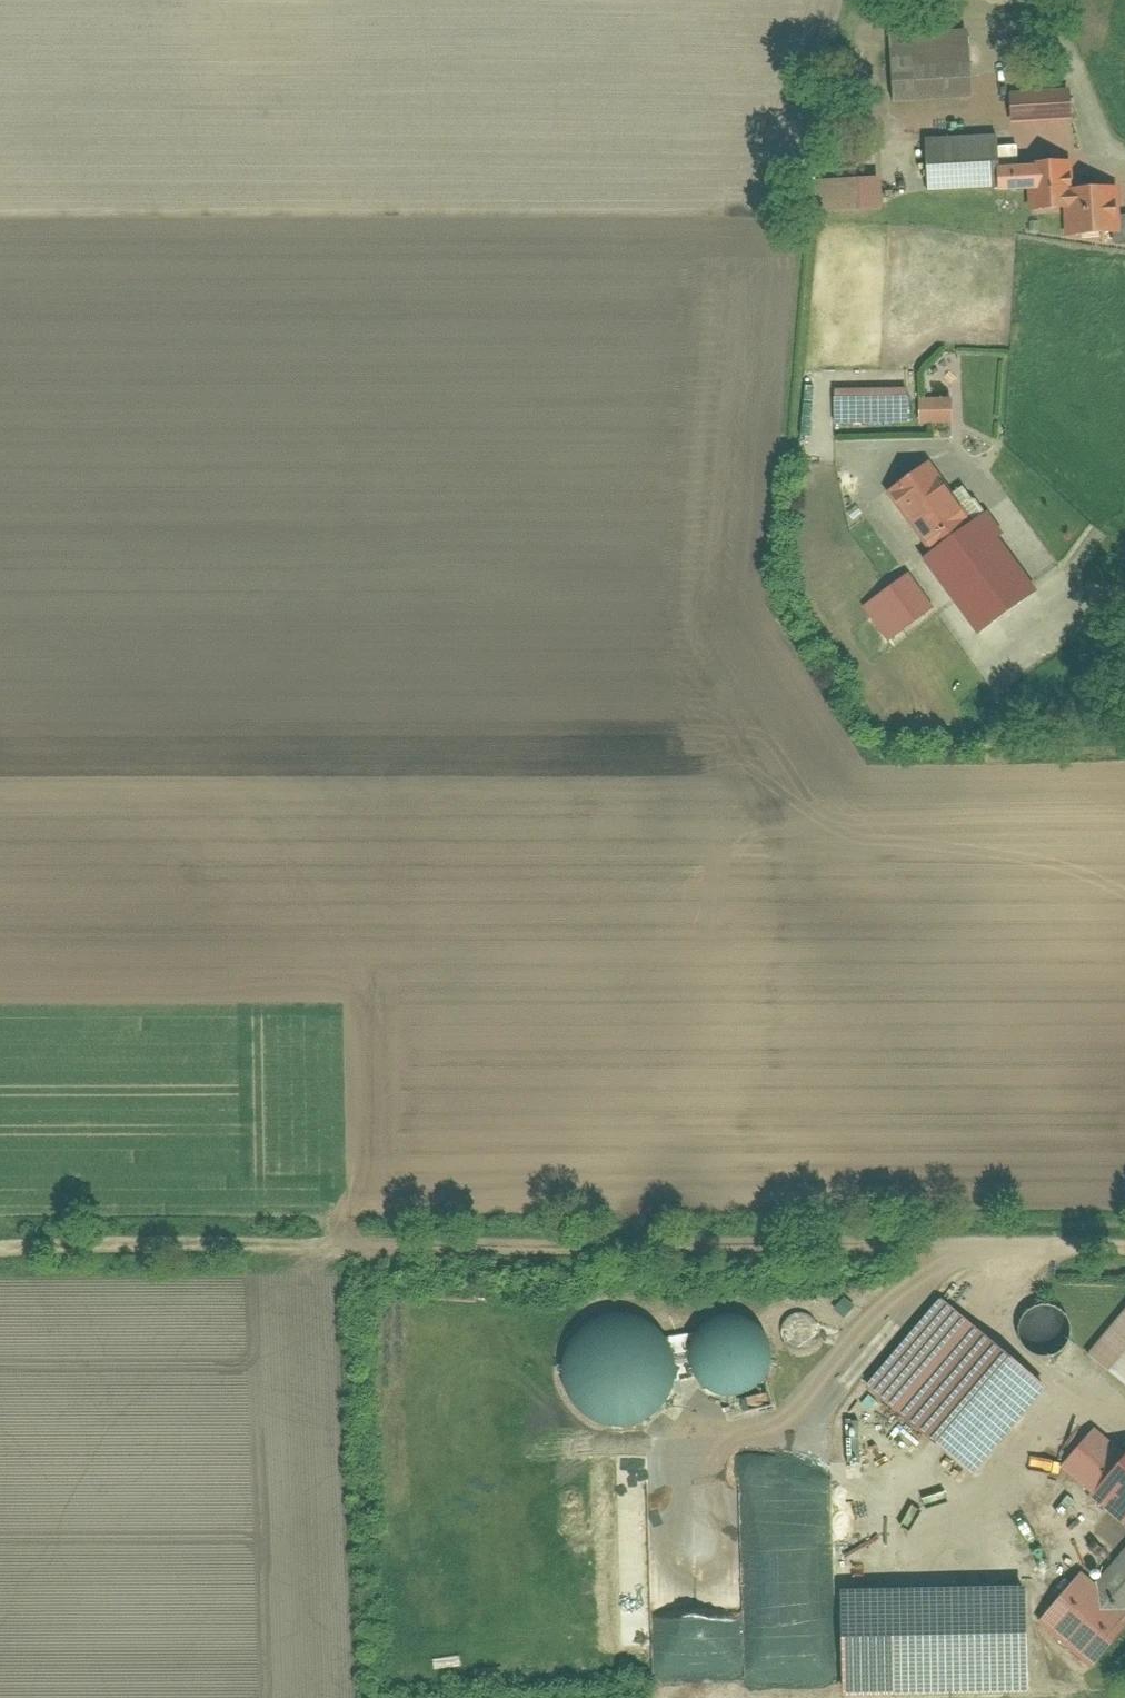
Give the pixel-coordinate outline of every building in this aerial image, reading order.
[(957,30),(886,34),(890,99),(961,95),(957,30)] [(1069,89),(1010,91),(1011,120),(1070,118),(1069,89)] [(988,133),(922,137),(925,189),(991,185),(990,165),(988,133)] [(1024,164),(990,165),(991,185),(1025,184),(1024,165),(1024,164)] [(1115,184),(1069,186),(1069,164),(1024,165),(1025,184),(1026,212),(1062,211),(1062,232),(1117,230),(1115,184)] [(886,175),(821,179),(824,217),(888,213),(886,175)] [(914,389),(841,391),(842,426),(915,424),(914,389)] [(926,400),(924,400),(924,424),(955,423),(955,399),(926,400)] [(964,518),(925,461),(882,491),(922,548),(964,518)] [(920,549),(979,633),(1033,595),(974,511),(964,518),(922,548),(920,549)] [(908,576),(862,608),(886,642),(931,610),(908,576)] [(937,1300),(861,1385),(967,1479),(1043,1394),(937,1300)] [(1087,1351),(1124,1384),(1124,1307),(1087,1351)] [(1047,1352),(1055,1347),(1061,1339),(1062,1330),(1059,1321),(1053,1313),(1044,1310),(1034,1310),(1026,1315),(1020,1323),(1019,1332),(1022,1342),(1028,1349),(1037,1353),(1047,1352)] [(648,1414),(658,1401),(664,1387),(666,1372),(663,1356),(656,1343),(645,1331),(632,1323),(617,1319),(601,1320),(586,1325),(574,1334),(564,1346),(558,1360),(556,1376),(559,1391),(566,1405),(577,1416),(590,1424),(605,1428),(621,1427),(636,1422),(648,1414)] [(745,1387),(753,1377),(758,1366),(759,1353),(755,1341),(748,1331),(737,1324),(725,1321),(712,1322),(701,1328),(692,1337),(687,1349),(686,1362),(690,1374),(697,1384),(708,1391),(721,1394),(733,1392),(745,1387)] [(1123,1455),(1091,1428),(1058,1467),(1090,1495),(1123,1455)] [(1123,1455),(1090,1495),(1124,1524),(1124,1453),(1123,1455)] [(677,1563),(742,1560),(739,1485),(733,1485),(734,1510),(688,1512),(688,1527),(675,1528),(677,1563)] [(1124,1609),(1124,1545),(1091,1584),(1123,1611),(1124,1609)] [(1078,1572),(1037,1620),(1091,1667),(1124,1627),(1124,1613),(1123,1611),(1091,1584),(1078,1572)] [(1018,1587),(836,1593),(839,1693),(1021,1687),(1018,1587)]
